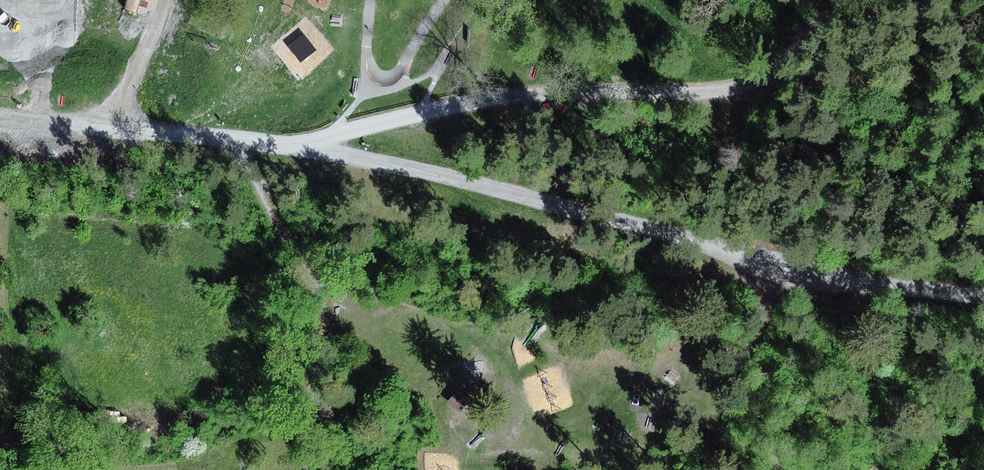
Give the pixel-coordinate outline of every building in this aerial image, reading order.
[(459,389),(448,402),(461,413),(472,400),(459,389)]
